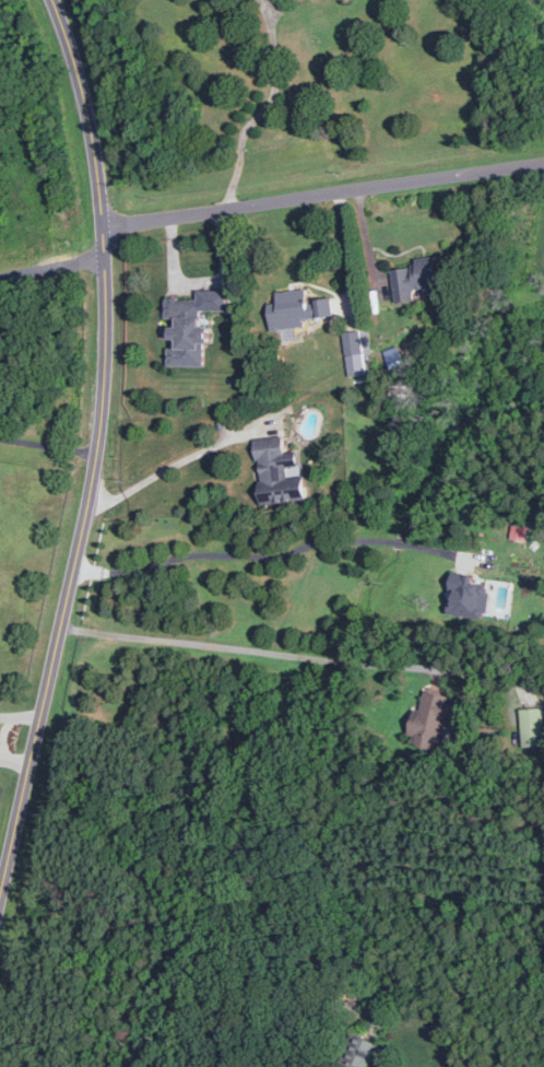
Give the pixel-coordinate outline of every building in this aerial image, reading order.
[(396,303),(416,301),(415,290),(424,289),(424,295),(439,293),(435,256),(414,258),(415,267),(392,269),(396,303)] [(269,304),(271,330),(306,327),(306,319),(334,316),(332,298),(310,301),(308,289),(277,292),(279,303),(269,304)] [(205,366),(206,343),(210,343),(210,326),(202,326),(202,310),(229,310),(230,290),(199,290),(199,299),(167,299),(167,318),(177,318),(177,326),(170,326),(170,340),(178,340),(177,348),(169,348),(169,366),(205,366)] [(343,333),(351,377),(368,374),(361,330),(343,333)] [(405,364),(400,346),(385,350),(391,369),(405,364)] [(256,439),(264,504),(308,499),(302,449),(286,451),(285,436),(256,439)] [(476,575),(453,572),(451,592),(456,592),(455,606),(450,606),(449,612),(458,613),(457,615),(486,618),(490,585),(474,583),(476,575)] [(410,734),(417,736),(415,745),(439,750),(445,724),(457,726),(463,698),(426,690),(422,710),(416,708),(410,734)] [(523,746),(543,745),(543,716),(543,708),(521,709),(523,746)] [(360,1035),(347,1060),(362,1066),(372,1066),(382,1046),(360,1035)]
